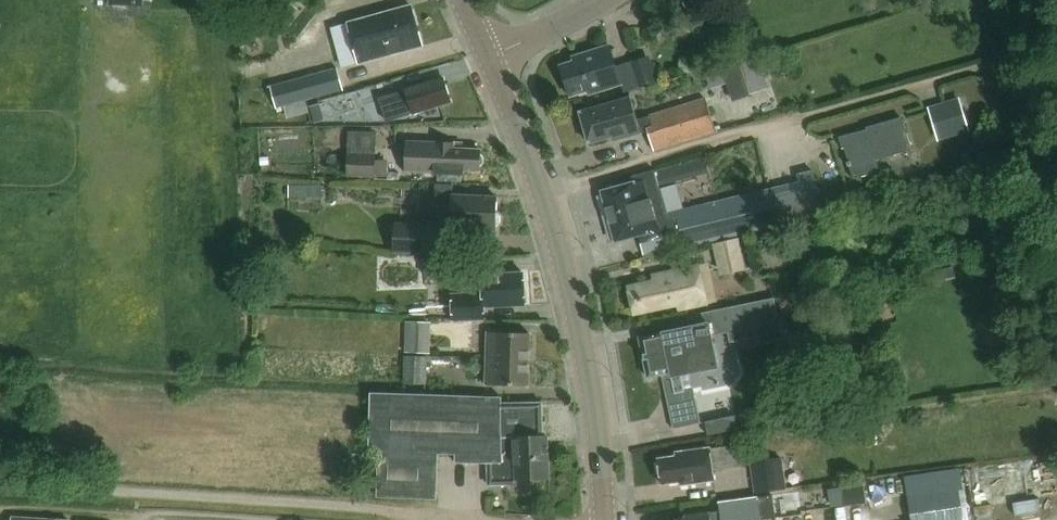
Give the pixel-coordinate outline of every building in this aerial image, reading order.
[(287,0),(282,0),(273,12),(287,23),(298,9),(287,0)] [(411,6),(349,23),(360,63),(422,46),(411,6)] [(622,84),(625,93),(661,81),(655,63),(653,63),(651,56),(616,67),(609,46),(574,58),(575,62),(562,66),(571,97),(588,91),(590,95),(622,84)] [(721,66),(733,102),(750,97),(738,60),(721,66)] [(335,68),(271,85),(277,106),(341,89),(335,68)] [(404,92),(394,95),(401,116),(410,113),(411,115),(432,109),(431,106),(452,100),(451,97),(454,94),(452,88),(448,87),(446,80),(425,86),(424,84),(404,90),(404,92)] [(706,98),(636,120),(629,98),(580,113),(590,143),(612,136),(613,141),(647,131),(654,151),(716,131),(706,98)] [(969,135),(959,102),(927,112),(937,145),(969,135)] [(872,129),(872,131),(841,139),(853,179),(880,172),(876,160),(911,150),(903,121),(872,129)] [(376,132),(349,131),(347,178),(388,179),(389,160),(375,160),(376,132)] [(405,173),(436,174),(463,175),(464,171),(481,172),(482,150),(454,148),(455,143),(407,141),(405,173)] [(622,188),(602,193),(616,242),(639,235),(641,243),(672,235),(682,232),(685,247),(822,216),(812,173),(799,176),(800,182),(667,214),(654,170),(620,180),(622,188)] [(290,212),(322,212),(322,186),(290,186),(290,212)] [(397,224),(395,252),(450,255),(451,229),(496,231),(496,226),(499,223),(500,217),(497,214),(498,198),(452,195),(452,205),(432,204),(431,225),(397,224)] [(752,269),(745,237),(713,244),(720,276),(752,269)] [(423,256),(424,276),(475,275),(474,255),(423,256)] [(636,313),(686,302),(688,314),(707,309),(706,305),(715,303),(706,264),(655,276),(656,282),(630,288),(636,313)] [(483,293),(449,295),(451,321),(486,319),(485,308),(525,306),(524,303),(526,303),(525,291),(524,291),(523,273),(482,275),(483,293)] [(693,327),(641,339),(649,378),(662,375),(674,429),(701,423),(693,387),(685,389),(682,377),(720,369),(713,337),(728,333),(731,344),(782,332),(775,298),(690,317),(693,327)] [(429,354),(430,323),(404,322),(403,353),(429,354)] [(487,358),(529,360),(531,334),(489,332),(487,358)] [(405,357),(404,385),(428,386),(429,358),(405,357)] [(528,387),(529,360),(487,358),(486,385),(528,387)] [(371,394),(369,452),(378,452),(377,498),(437,499),(438,455),(456,455),(456,463),(489,463),(489,485),(517,486),(518,479),(549,479),(550,437),(542,437),(543,405),(502,404),(502,397),(371,394)] [(735,417),(705,423),(708,437),(738,430),(735,417)] [(741,467),(738,445),(676,454),(677,457),(659,460),(662,484),(681,481),(681,485),(714,481),(713,471),(741,467)] [(351,477),(375,478),(375,454),(352,454),(351,477)] [(787,490),(782,458),(749,463),(754,495),(787,490)] [(867,502),(865,484),(842,487),(844,505),(867,502)] [(908,497),(912,519),(969,519),(967,507),(962,508),(959,490),(908,497)] [(776,517),(773,496),(720,503),(721,512),(686,516),(686,519),(681,519),(760,519),(776,517)]
